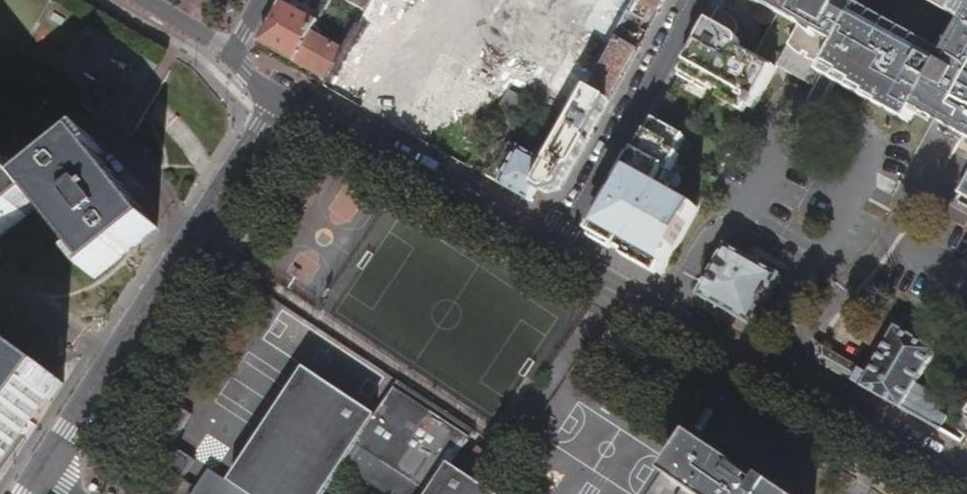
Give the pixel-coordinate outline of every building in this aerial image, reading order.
[(369,13),(348,51),(331,83),(328,87),(359,105),(393,44),(381,38),(401,0),(376,0),(369,13)] [(348,1),(369,13),(376,0),(348,0),(348,1)] [(552,89),(583,106),(591,91),(626,28),(633,14),(641,0),(601,0),(552,89)] [(658,13),(665,0),(641,0),(633,14),(647,22),(653,10),(658,13)] [(801,24),(926,93),(947,53),(850,0),(756,0),(801,24)] [(261,43),(296,63),(315,27),(319,21),(283,2),(261,43)] [(947,53),(926,93),(916,109),(961,134),(957,140),(963,143),(966,137),(966,17),(947,53)] [(753,110),(776,69),(740,48),(740,45),(740,42),(739,38),(736,36),(711,22),(682,74),(712,91),(714,88),(753,110)] [(836,80),(909,121),(916,109),(926,93),(801,24),(790,44),(798,53),(804,57),(810,60),(820,64),(824,65),(825,64),(840,72),(836,80)] [(323,31),(315,27),(296,63),(331,83),(348,51),(320,36),(323,31)] [(639,36),(626,28),(591,91),(609,101),(637,51),(632,48),(639,36)] [(510,62),(478,45),(466,66),(450,95),(443,106),(455,113),(457,107),(476,117),(480,109),(473,105),(484,85),(495,91),(510,62)] [(435,63),(399,127),(424,141),(443,106),(450,95),(466,66),(445,53),(438,65),(435,63)] [(522,98),(510,91),(496,115),(510,122),(522,98)] [(609,101),(591,91),(583,106),(558,151),(556,154),(537,187),(538,188),(547,192),(561,188),(609,101)] [(662,274),(699,208),(664,189),(682,156),(678,154),(687,137),(656,120),(592,234),(662,274)] [(87,140),(100,157),(105,153),(91,136),(87,140)] [(28,187),(42,204),(86,258),(100,276),(158,228),(100,157),(87,140),(28,187)] [(558,151),(540,141),(533,154),(521,147),(521,149),(511,143),(492,178),(531,200),(538,188),(537,187),(556,154),(558,151)] [(42,204),(28,187),(0,153),(0,238),(42,204)] [(728,246),(701,295),(754,325),(781,276),(728,246)] [(100,276),(86,258),(82,262),(96,279),(100,276)] [(826,346),(824,346),(817,360),(941,431),(949,417),(939,412),(946,400),(918,384),(937,352),(934,350),(938,343),(894,318),(864,370),(825,348),(826,346)] [(48,399),(52,401),(64,384),(0,335),(0,463),(48,399)] [(817,356),(815,359),(817,360),(824,346),(814,340),(812,342),(814,343),(817,346),(818,352),(817,356)] [(453,467),(475,434),(400,384),(377,417),(309,372),(234,486),(210,470),(194,493),(493,493),(453,467)] [(193,415),(174,402),(153,434),(165,441),(153,459),(184,480),(196,462),(173,446),(193,415)] [(672,481),(684,489),(680,493),(784,493),(772,486),(775,480),(749,463),(743,472),(698,442),(672,481)]
